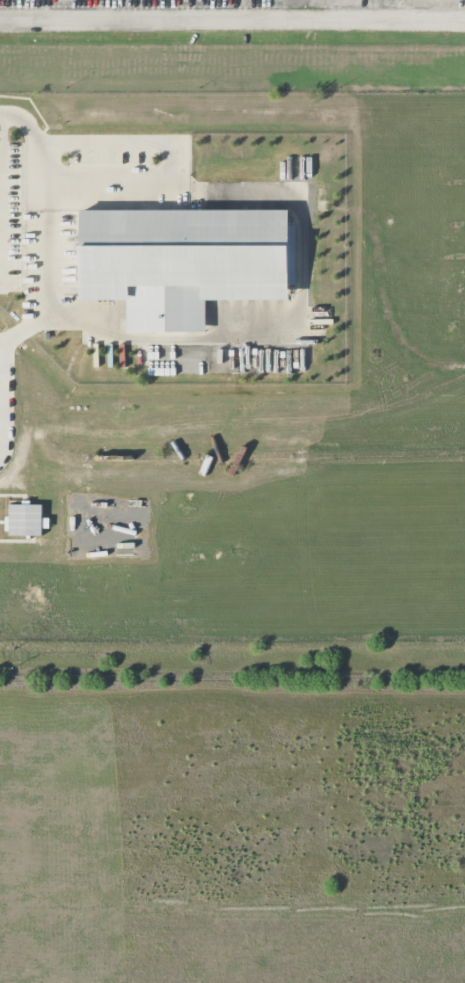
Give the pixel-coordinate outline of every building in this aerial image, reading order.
[(80,211),(80,300),(127,300),(127,332),(204,332),(204,301),(289,301),(288,210),(80,211)] [(21,502),(21,505),(9,505),(9,517),(4,517),(4,532),(8,532),(8,537),(26,537),(26,540),(30,540),(30,536),(41,537),(41,529),(49,529),(49,518),(41,518),(41,506),(29,505),(29,502),(21,502)]
